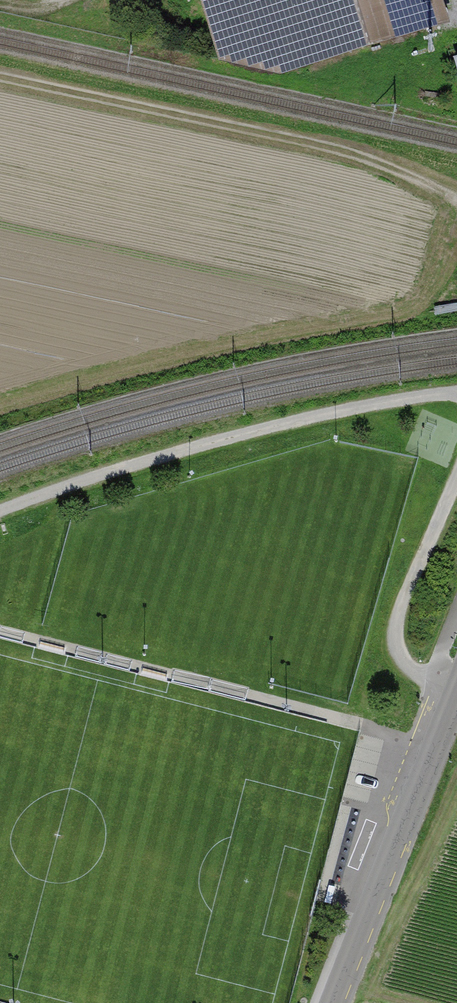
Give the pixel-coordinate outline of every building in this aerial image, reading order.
[(439,0),(199,0),(218,62),(281,79),(449,31),(439,0)]
